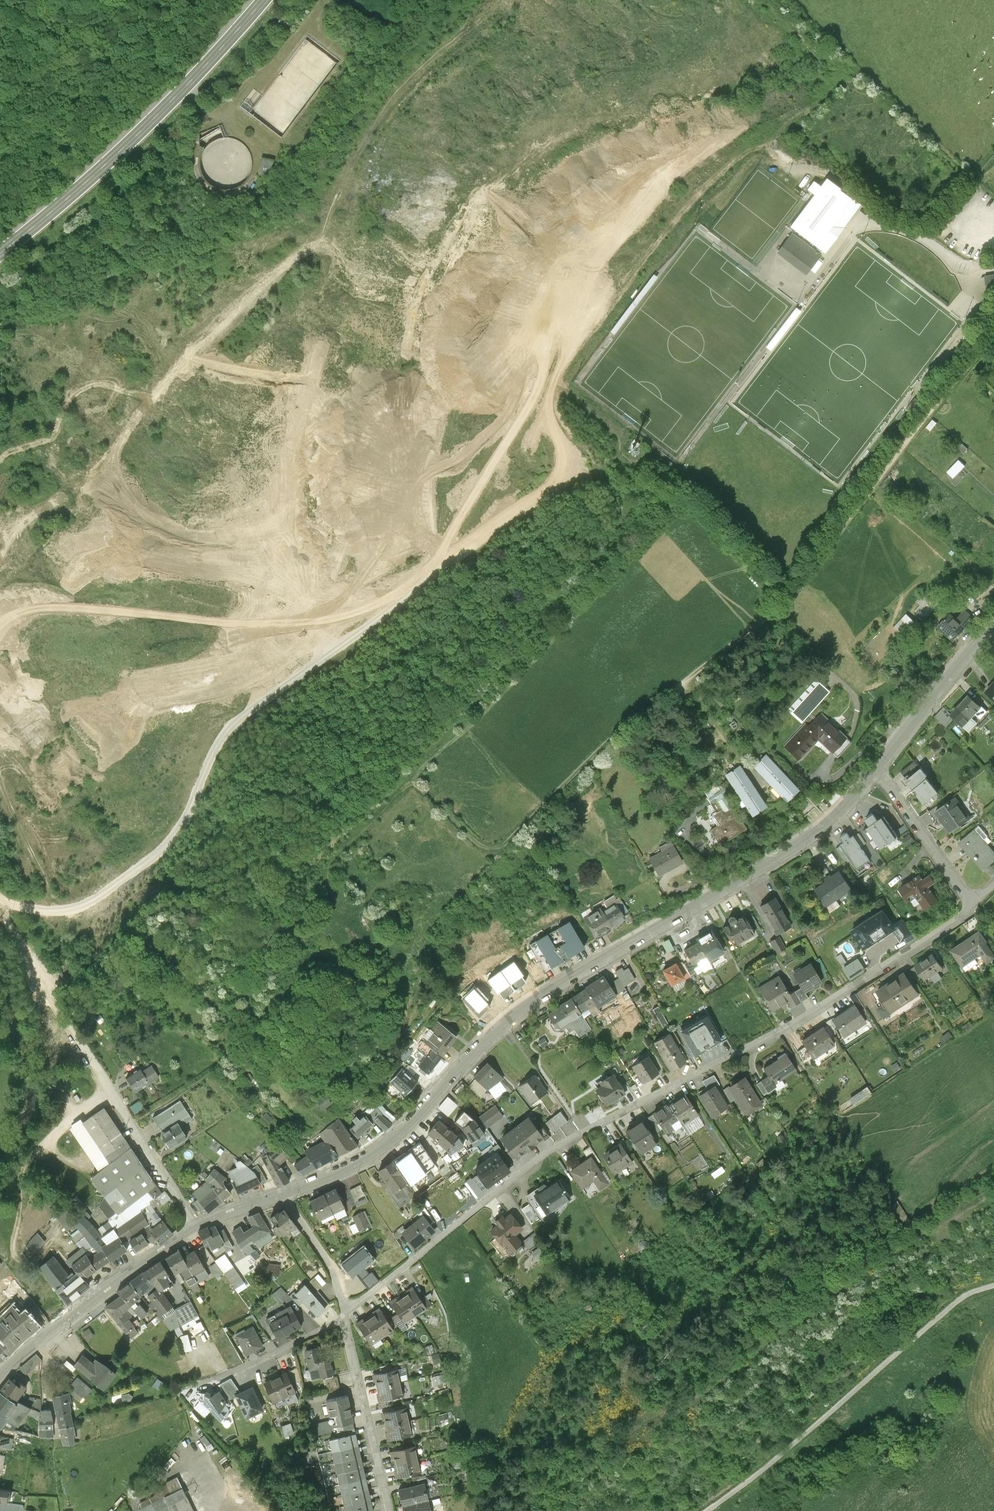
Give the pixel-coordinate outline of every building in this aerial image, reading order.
[(261,158),(257,176),(270,178),(274,161),(261,158)] [(818,196),(794,227),(824,249),(857,205),(826,182),(821,189),(815,184),(810,190),(818,196)] [(822,256),(792,234),(777,253),(806,276),(822,256)] [(985,274),(986,283),(993,282),(993,273),(985,274)] [(947,471),(954,477),(965,464),(959,458),(947,471)] [(916,610),(925,618),(938,603),(924,592),(917,602),(920,605),(916,610)] [(935,627),(952,642),(964,628),(947,614),(935,627)] [(909,627),(901,619),(895,626),(903,633),(909,627)] [(791,712),(801,722),(829,693),(819,683),(791,712)] [(980,707),(968,696),(951,715),(955,719),(963,726),(974,714),(980,719),(987,711),(981,706),(980,707)] [(951,715),(943,708),(934,718),(946,729),(955,719),(951,715)] [(845,737),(820,713),(808,726),(805,723),(784,745),(798,759),(812,744),(806,738),(811,732),(831,751),(845,737)] [(845,737),(831,751),(836,756),(850,741),(845,737)] [(782,771),(766,754),(754,766),(770,783),(782,771)] [(902,771),(908,778),(921,768),(915,761),(902,771)] [(739,764),(726,774),(739,793),(752,784),(739,764)] [(908,778),(907,779),(925,802),(938,792),(926,776),(928,775),(922,768),(921,768),(908,778)] [(798,789),(782,771),(770,783),(786,800),(798,789)] [(766,804),(752,784),(739,793),(752,813),(766,804)] [(745,827),(723,794),(710,803),(715,810),(712,813),(713,814),(711,815),(717,825),(710,830),(719,844),(745,827)] [(956,797),(936,811),(951,832),(971,818),(956,797)] [(884,816),(863,830),(877,851),(898,837),(884,816)] [(979,825),(959,842),(982,870),(993,861),(993,851),(984,840),(988,836),(979,825)] [(858,834),(854,837),(860,847),(864,844),(858,834)] [(915,841),(910,834),(902,839),(907,846),(915,841)] [(860,847),(854,837),(850,839),(847,835),(841,839),(844,844),(841,846),(841,847),(849,858),(857,869),(870,860),(860,847)] [(684,861),(672,840),(659,848),(661,852),(649,859),(659,876),(684,861)] [(841,847),(837,850),(845,861),(849,858),(841,847)] [(840,872),(815,889),(826,906),(835,899),(851,889),(840,872)] [(920,873),(900,887),(907,898),(914,893),(925,908),(938,899),(928,886),(935,881),(930,874),(924,878),(920,873)] [(614,895),(604,902),(608,909),(603,912),(613,926),(625,918),(623,914),(628,911),(620,898),(617,900),(614,895)] [(791,926),(774,898),(760,906),(777,934),(791,926)] [(835,899),(826,906),(830,911),(839,904),(835,899)] [(603,912),(601,909),(584,919),(595,937),(613,926),(603,912)] [(893,925),(883,910),(852,930),(865,949),(893,931),(896,930),(893,925)] [(744,916),(737,920),(735,917),(733,916),(732,916),(731,916),(730,916),(729,917),(729,918),(729,919),(729,921),(731,924),(723,928),(730,939),(733,937),(737,944),(755,933),(744,916)] [(903,918),(893,925),(896,930),(893,931),(901,942),(905,939),(908,942),(915,937),(903,918)] [(569,922),(530,945),(545,972),(563,961),(564,963),(571,959),(570,957),(585,948),(569,922)] [(727,950),(715,930),(697,941),(698,943),(706,957),(709,961),(727,950)] [(980,931),(951,950),(962,967),(981,955),(986,964),(993,959),(993,956),(986,944),(987,943),(980,931)] [(779,937),(771,941),(777,953),(785,949),(779,937)] [(698,943),(685,951),(694,967),(696,966),(695,963),(706,957),(698,943)] [(934,955),(916,966),(925,979),(942,969),(934,955)] [(516,961),(512,956),(500,963),(504,969),(501,971),(515,991),(527,983),(522,976),(524,975),(514,962),(516,961)] [(865,970),(858,959),(844,969),(851,979),(865,970)] [(685,978),(676,964),(664,971),(672,986),(685,978)] [(811,964),(794,974),(802,988),(805,992),(821,982),(811,964)] [(515,991),(501,971),(498,973),(495,968),(483,976),(487,981),(488,980),(497,994),(499,993),(504,999),(515,991)] [(616,973),(619,980),(624,988),(637,981),(629,968),(624,971),(623,969),(616,973)] [(904,974),(877,991),(885,1003),(891,1013),(918,995),(904,974)] [(790,995),(779,976),(759,988),(772,1011),(788,1002),(785,998),(790,995)] [(604,978),(586,989),(587,990),(592,997),(591,997),(595,1005),(597,1008),(616,996),(609,986),(610,986),(604,978)] [(619,980),(610,986),(616,996),(626,990),(624,988),(619,980)] [(477,987),(473,983),(462,994),(465,997),(462,1000),(479,1017),(491,1006),(485,1001),(487,1000),(476,988),(477,987)] [(805,992),(802,988),(795,992),(802,1002),(809,998),(805,992)] [(592,997),(587,990),(580,995),(588,1009),(594,1017),(600,1013),(597,1008),(595,1005),(591,997),(592,997)] [(802,1002),(795,992),(790,995),(785,998),(788,1002),(792,1008),(802,1002)] [(588,1009),(580,995),(572,1000),(581,1013),(588,1009)] [(572,1000),(561,1007),(562,1008),(549,1017),(556,1028),(563,1030),(566,1028),(573,1023),(572,1021),(582,1015),(581,1013),(572,1000)] [(891,1013),(885,1003),(877,1008),(884,1018),(891,1013)] [(855,1005),(832,1020),(844,1038),(857,1030),(856,1029),(866,1022),(855,1005)] [(573,1023),(566,1028),(570,1033),(574,1031),(578,1037),(591,1029),(582,1015),(572,1021),(573,1023)] [(707,1015),(679,1031),(695,1058),(706,1051),(705,1049),(710,1046),(711,1049),(723,1042),(707,1015)] [(439,1023),(424,1041),(441,1056),(457,1037),(439,1023)] [(823,1029),(803,1042),(806,1047),(814,1058),(814,1059),(834,1046),(823,1029)] [(687,1063),(671,1037),(657,1046),(672,1071),(687,1063)] [(441,1056),(424,1041),(418,1049),(427,1056),(419,1065),(428,1072),(441,1056)] [(814,1058),(806,1047),(798,1052),(806,1063),(814,1058)] [(786,1054),(764,1069),(769,1076),(762,1081),(763,1082),(770,1092),(776,1088),(775,1086),(797,1071),(786,1054)] [(648,1057),(633,1067),(644,1083),(659,1073),(648,1057)] [(503,1078),(488,1063),(475,1077),(488,1089),(503,1078)] [(141,1069),(127,1078),(136,1093),(160,1078),(152,1066),(142,1072),(141,1069)] [(406,1071),(402,1067),(390,1081),(393,1084),(387,1090),(395,1097),(401,1090),(406,1095),(418,1081),(412,1076),(411,1077),(405,1072),(406,1071)] [(547,1092),(535,1075),(527,1081),(539,1098),(547,1092)] [(613,1075),(609,1078),(609,1076),(600,1082),(603,1087),(597,1090),(599,1093),(599,1095),(602,1101),(605,1102),(606,1105),(609,1103),(616,1104),(619,1102),(620,1097),(625,1094),(613,1075)] [(745,1078),(729,1088),(736,1100),(747,1116),(763,1106),(745,1078)] [(539,1098),(527,1081),(519,1087),(521,1089),(519,1091),(521,1093),(523,1092),(531,1104),(539,1098)] [(770,1092),(763,1082),(758,1085),(765,1095),(770,1092)] [(848,1098),(853,1105),(871,1093),(866,1085),(848,1098)] [(736,1100),(729,1088),(724,1091),(732,1103),(736,1100)] [(716,1089),(710,1093),(709,1091),(699,1097),(712,1118),(728,1108),(716,1089)] [(698,1116),(686,1096),(671,1105),(684,1125),(698,1116)] [(458,1105),(448,1097),(439,1108),(449,1116),(458,1105)] [(382,1115),(386,1111),(387,1110),(378,1100),(375,1103),(377,1105),(376,1106),(382,1113),(381,1114),(382,1115)] [(153,1118),(162,1133),(179,1122),(188,1117),(179,1102),(153,1118)] [(365,1115),(366,1116),(372,1123),(374,1121),(381,1114),(382,1113),(376,1106),(377,1105),(375,1103),(374,1102),(364,1112),(366,1113),(365,1115)] [(671,1105),(655,1115),(656,1115),(664,1128),(669,1136),(673,1134),(679,1143),(691,1136),(684,1125),(671,1105)] [(503,1117),(495,1106),(480,1117),(488,1128),(503,1117)] [(68,1127),(98,1172),(131,1149),(105,1108),(82,1123),(80,1119),(68,1127)] [(569,1121),(561,1110),(553,1116),(561,1127),(569,1121)] [(382,1115),(391,1122),(395,1118),(386,1111),(382,1115)] [(474,1120),(464,1111),(455,1121),(462,1128),(463,1128),(464,1129),(473,1142),(484,1134),(475,1120),(474,1120)] [(349,1128),(357,1137),(372,1123),(366,1116),(365,1115),(364,1114),(359,1118),(356,1115),(352,1119),(355,1122),(349,1128)] [(381,1114),(374,1121),(385,1131),(392,1124),(391,1122),(382,1115),(381,1114)] [(656,1115),(649,1119),(657,1132),(664,1128),(656,1115)] [(561,1127),(553,1116),(544,1122),(552,1133),(561,1127)] [(358,1145),(339,1117),(320,1132),(327,1140),(339,1155),(358,1145)] [(528,1118),(502,1137),(510,1148),(508,1150),(512,1155),(515,1156),(516,1155),(517,1158),(528,1150),(529,1151),(534,1148),(533,1146),(543,1138),(528,1118)] [(649,1119),(644,1121),(653,1136),(658,1133),(657,1132),(649,1119)] [(459,1138),(439,1121),(429,1133),(437,1141),(435,1143),(437,1145),(440,1143),(448,1150),(450,1154),(463,1145),(459,1138)] [(644,1121),(627,1132),(641,1154),(658,1143),(653,1136),(644,1121)] [(188,1137),(179,1122),(162,1133),(159,1135),(168,1149),(188,1137)] [(268,1146),(264,1149),(267,1152),(268,1152),(271,1155),(279,1148),(270,1138),(265,1143),(268,1146)] [(327,1140),(306,1154),(307,1155),(316,1167),(339,1155),(327,1140)] [(420,1143),(393,1162),(408,1183),(436,1165),(420,1143)] [(620,1144),(604,1155),(616,1173),(632,1162),(620,1144)] [(226,1150),(220,1146),(217,1151),(222,1155),(226,1150)] [(587,1153),(590,1159),(591,1159),(594,1163),(599,1160),(590,1146),(583,1151),(585,1154),(587,1153)] [(280,1164),(280,1162),(288,1155),(281,1147),(279,1148),(271,1155),(268,1152),(267,1152),(262,1157),(269,1170),(280,1164)] [(163,1194),(131,1149),(98,1172),(90,1177),(105,1197),(100,1207),(115,1228),(115,1229),(141,1211),(157,1199),(163,1194)] [(498,1154),(476,1169),(480,1173),(487,1184),(488,1186),(510,1171),(498,1154)] [(307,1155),(294,1165),(302,1174),(316,1167),(307,1155)] [(590,1159),(572,1171),(582,1188),(595,1180),(601,1190),(608,1185),(594,1163),(591,1159),(590,1159)] [(237,1167),(230,1170),(235,1182),(234,1182),(238,1191),(259,1182),(255,1172),(240,1160),(235,1162),(237,1167)] [(377,1171),(382,1178),(378,1180),(384,1188),(386,1188),(399,1207),(412,1198),(408,1192),(412,1189),(408,1183),(393,1162),(392,1160),(377,1171)] [(257,1164),(252,1167),(255,1172),(259,1182),(261,1184),(267,1181),(257,1164)] [(280,1164),(269,1170),(277,1186),(288,1180),(280,1164)] [(226,1177),(215,1168),(205,1179),(206,1180),(212,1187),(222,1198),(230,1193),(221,1181),(226,1177)] [(471,1176),(463,1181),(466,1185),(472,1193),(476,1198),(484,1192),(481,1189),(487,1184),(480,1173),(473,1179),(471,1176)] [(197,1199),(198,1200),(212,1187),(206,1180),(192,1193),(197,1199)] [(562,1190),(556,1181),(535,1195),(542,1205),(537,1209),(543,1218),(572,1199),(564,1188),(562,1190)] [(472,1193),(466,1185),(460,1189),(467,1198),(472,1193)] [(368,1201),(362,1186),(350,1192),(357,1206),(368,1201)] [(212,1187),(198,1200),(205,1209),(207,1211),(222,1198),(212,1187)] [(336,1189),(324,1195),(333,1213),(335,1218),(347,1213),(344,1207),(345,1207),(336,1189)] [(166,1192),(163,1194),(157,1199),(162,1205),(171,1198),(166,1192)] [(324,1195),(310,1201),(319,1219),(333,1213),(324,1195)] [(200,1212),(205,1209),(198,1200),(197,1199),(192,1203),(200,1212)] [(283,1235),(284,1236),(296,1228),(283,1210),(281,1212),(280,1211),(271,1217),(277,1226),(283,1235)] [(141,1211),(115,1229),(119,1235),(124,1242),(129,1239),(148,1227),(149,1226),(141,1211)] [(253,1226),(245,1231),(241,1226),(232,1232),(237,1239),(236,1239),(242,1248),(250,1243),(252,1241),(253,1242),(255,1241),(270,1232),(271,1232),(259,1212),(248,1216),(253,1226)] [(370,1225),(364,1212),(352,1217),(359,1231),(370,1225)] [(506,1220),(503,1216),(496,1221),(499,1225),(492,1231),(512,1255),(523,1245),(515,1235),(523,1229),(511,1215),(506,1220)] [(434,1230),(423,1216),(404,1231),(415,1245),(434,1230)] [(96,1249),(99,1252),(101,1250),(100,1249),(107,1244),(102,1237),(102,1236),(93,1225),(83,1217),(75,1225),(82,1232),(85,1237),(93,1247),(92,1249),(93,1251),(96,1249)] [(156,1238),(160,1243),(173,1233),(160,1217),(156,1220),(149,1226),(148,1227),(156,1238)] [(224,1229),(219,1231),(216,1225),(209,1229),(215,1241),(218,1246),(222,1243),(226,1250),(233,1246),(224,1229)] [(209,1229),(208,1226),(199,1231),(206,1244),(206,1245),(209,1244),(212,1249),(218,1246),(215,1241),(209,1229)] [(283,1235),(277,1226),(273,1228),(279,1237),(283,1235)] [(148,1227),(129,1239),(137,1251),(156,1238),(148,1227)] [(102,1237),(107,1244),(119,1235),(115,1229),(115,1228),(102,1236),(102,1237)] [(87,1253),(86,1255),(89,1259),(99,1252),(96,1249),(93,1251),(92,1249),(93,1247),(85,1237),(82,1232),(73,1239),(81,1248),(83,1247),(87,1253)] [(270,1232),(255,1241),(259,1247),(274,1238),(270,1232)] [(38,1233),(26,1246),(34,1255),(38,1250),(37,1248),(44,1240),(38,1233)] [(100,1249),(101,1250),(109,1263),(129,1249),(124,1242),(119,1235),(107,1244),(100,1249)] [(255,1250),(250,1243),(242,1248),(249,1255),(255,1250)] [(87,1253),(83,1247),(81,1248),(67,1259),(72,1265),(86,1255),(87,1253)] [(365,1269),(375,1261),(363,1247),(341,1265),(353,1279),(358,1275),(365,1269)] [(99,1252),(89,1259),(97,1271),(109,1263),(101,1250),(99,1252)] [(179,1250),(166,1258),(175,1274),(181,1270),(190,1286),(197,1282),(193,1275),(183,1258),(179,1250)] [(205,1268),(194,1250),(183,1258),(193,1275),(205,1268)] [(225,1254),(215,1261),(216,1262),(224,1273),(235,1289),(245,1282),(225,1254)] [(86,1255),(72,1265),(76,1270),(84,1280),(97,1271),(89,1259),(86,1255)] [(65,1305),(89,1286),(84,1280),(76,1270),(69,1275),(54,1256),(37,1269),(65,1305)] [(160,1261),(144,1272),(153,1285),(146,1291),(149,1294),(158,1287),(162,1292),(170,1287),(168,1284),(169,1284),(166,1280),(170,1277),(160,1262),(160,1261)] [(224,1273),(216,1262),(209,1267),(216,1278),(224,1273)] [(280,1264),(269,1263),(268,1274),(279,1275),(280,1264)] [(209,1277),(205,1268),(193,1275),(197,1282),(198,1283),(209,1277)] [(369,1274),(365,1269),(358,1275),(361,1280),(369,1274)] [(144,1272),(130,1282),(141,1295),(146,1291),(153,1285),(144,1272)] [(369,1274),(361,1280),(369,1289),(379,1280),(372,1272),(369,1274)] [(17,1279),(13,1273),(2,1285),(3,1286),(1,1293),(6,1297),(10,1302),(23,1287),(20,1283),(17,1279)] [(317,1289),(326,1282),(318,1274),(310,1281),(317,1289)] [(130,1282),(118,1291),(121,1295),(131,1305),(133,1308),(137,1305),(135,1302),(141,1296),(141,1295),(130,1282)] [(198,1283),(197,1282),(190,1286),(193,1292),(200,1288),(198,1283)] [(314,1295),(304,1285),(296,1293),(303,1301),(317,1315),(325,1308),(324,1306),(314,1295)] [(162,1292),(158,1287),(149,1294),(159,1309),(155,1312),(158,1315),(162,1320),(163,1319),(175,1309),(162,1292)] [(281,1304),(290,1296),(290,1295),(281,1287),(272,1295),(281,1304)] [(420,1298),(412,1287),(406,1290),(407,1292),(402,1295),(414,1314),(419,1311),(420,1312),(426,1308),(420,1298)] [(303,1301),(296,1293),(294,1291),(290,1295),(290,1296),(299,1305),(303,1301)] [(328,1302),(318,1291),(314,1295),(324,1306),(328,1302)] [(131,1305),(121,1295),(106,1306),(127,1332),(134,1327),(128,1319),(132,1316),(126,1309),(131,1305)] [(414,1314),(402,1295),(398,1298),(397,1296),(389,1301),(397,1313),(403,1322),(409,1318),(409,1317),(414,1314)] [(424,1296),(420,1298),(426,1308),(430,1305),(424,1296)] [(191,1301),(175,1309),(179,1326),(182,1325),(195,1318),(199,1316),(191,1301)] [(147,1314),(138,1304),(137,1305),(133,1308),(142,1319),(147,1314)] [(10,1353),(13,1350),(23,1341),(39,1327),(25,1310),(21,1314),(13,1305),(8,1310),(5,1307),(0,1313),(0,1317),(0,1318),(0,1333),(4,1337),(2,1339),(0,1341),(0,1344),(10,1353)] [(277,1340),(302,1327),(291,1306),(267,1319),(277,1340)] [(393,1329),(379,1308),(373,1312),(374,1313),(368,1316),(381,1336),(386,1332),(387,1333),(393,1329)] [(175,1309),(163,1319),(171,1331),(179,1326),(175,1309)] [(403,1322),(397,1313),(392,1316),(401,1330),(406,1326),(403,1322)] [(162,1320),(158,1315),(147,1324),(151,1329),(162,1320)] [(381,1336),(368,1316),(364,1320),(363,1318),(357,1323),(371,1344),(377,1340),(376,1339),(381,1336)] [(195,1318),(182,1325),(185,1330),(198,1323),(195,1318)] [(264,1346),(253,1326),(235,1335),(246,1355),(264,1346)] [(134,1327),(127,1332),(131,1338),(132,1337),(140,1331),(139,1329),(137,1330),(134,1327)] [(94,1335),(88,1328),(83,1332),(88,1339),(94,1335)] [(179,1334),(181,1351),(190,1350),(188,1333),(179,1334)] [(10,1353),(0,1344),(0,1361),(1,1362),(10,1353)] [(431,1344),(425,1346),(427,1354),(434,1352),(431,1344)] [(308,1371),(310,1371),(312,1379),(334,1375),(334,1373),(330,1358),(320,1360),(317,1347),(304,1350),(308,1371)] [(439,1352),(432,1354),(434,1363),(441,1362),(439,1352)] [(75,1365),(104,1389),(116,1373),(106,1366),(96,1360),(94,1362),(83,1354),(75,1365)] [(43,1360),(36,1355),(20,1369),(29,1378),(43,1360)] [(297,1367),(287,1372),(293,1385),(300,1381),(297,1367)] [(372,1375),(375,1388),(400,1382),(397,1368),(372,1375)] [(263,1382),(277,1407),(298,1397),(293,1385),(287,1372),(263,1382)] [(443,1373),(431,1376),(433,1385),(445,1383),(443,1373)] [(340,1389),(337,1376),(325,1379),(328,1392),(340,1389)] [(82,1402),(93,1390),(78,1377),(69,1386),(73,1390),(71,1392),(82,1402)] [(0,1391),(16,1402),(27,1388),(18,1381),(16,1384),(9,1379),(0,1391)] [(220,1385),(223,1389),(230,1399),(235,1396),(235,1394),(240,1392),(231,1379),(220,1385)] [(375,1388),(379,1401),(403,1395),(400,1382),(375,1388)] [(264,1409),(252,1386),(240,1392),(235,1394),(235,1396),(246,1418),(264,1409)] [(223,1389),(220,1391),(219,1390),(214,1393),(207,1391),(204,1393),(200,1392),(197,1393),(196,1397),(201,1402),(204,1402),(220,1421),(225,1416),(227,1418),(229,1409),(228,1406),(233,1403),(230,1399),(223,1389)] [(1,1429),(3,1426),(18,1404),(16,1402),(0,1391),(0,1428),(1,1429)] [(70,1392),(52,1396),(59,1429),(74,1426),(71,1412),(69,1402),(72,1401),(70,1392)] [(355,1429),(347,1395),(324,1401),(328,1420),(332,1434),(336,1433),(355,1429)] [(30,1396),(27,1406),(31,1408),(40,1411),(40,1410),(42,1410),(42,1399),(41,1399),(30,1396)] [(19,1402),(18,1404),(3,1426),(8,1429),(13,1432),(15,1430),(27,1413),(31,1408),(27,1406),(20,1402),(20,1403),(19,1402)] [(381,1413),(384,1426),(410,1420),(407,1407),(381,1413)] [(40,1411),(31,1408),(27,1413),(40,1420),(40,1411)] [(40,1410),(40,1411),(40,1420),(39,1436),(54,1437),(53,1419),(51,1409),(42,1410),(40,1410)] [(446,1412),(438,1414),(440,1420),(448,1418),(446,1412)] [(332,1434),(328,1420),(310,1424),(314,1438),(332,1434)] [(384,1426),(387,1439),(413,1433),(410,1420),(384,1426)] [(290,1421),(281,1425),(285,1435),(294,1431),(290,1421)] [(74,1426),(59,1429),(63,1446),(75,1443),(73,1434),(75,1434),(74,1426)] [(356,1434),(355,1429),(336,1433),(338,1438),(356,1434)] [(328,1441),(330,1452),(358,1445),(356,1434),(338,1438),(328,1441)] [(0,1436),(0,1448),(11,1450),(13,1438),(0,1436)] [(330,1452),(333,1463),(361,1456),(358,1445),(330,1452)] [(391,1451),(393,1464),(419,1458),(416,1445),(391,1451)] [(333,1463),(335,1474),(364,1467),(361,1456),(333,1463)] [(393,1464),(396,1477),(422,1471),(419,1458),(393,1464)] [(335,1474),(338,1485),(366,1478),(364,1467),(335,1474)] [(338,1485),(340,1496),(369,1489),(366,1478),(338,1485)] [(178,1479),(159,1490),(156,1497),(140,1504),(141,1510),(139,1510),(194,1510),(178,1479)] [(397,1489),(401,1505),(429,1499),(425,1482),(397,1489)] [(0,1488),(0,1504),(6,1505),(8,1490),(0,1488)] [(340,1496),(343,1507),(371,1500),(369,1489),(340,1496)] [(403,1510),(432,1510),(429,1499),(401,1505),(403,1510)] [(344,1510),(374,1510),(371,1500),(343,1507),(344,1510)]
